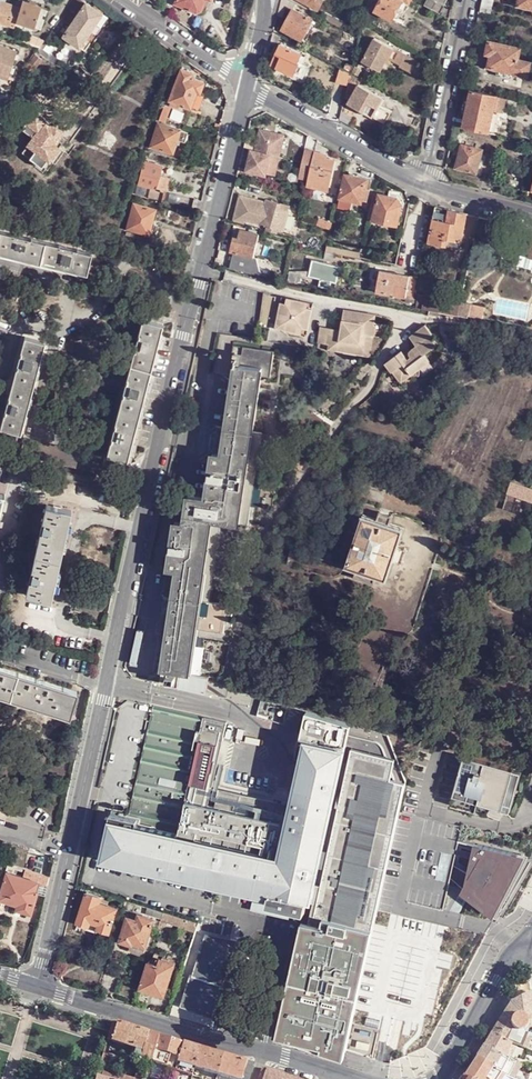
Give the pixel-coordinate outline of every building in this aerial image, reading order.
[(84,0),(75,0),(54,29),(80,46),(90,29),(94,32),(99,31),(109,16),(84,0)] [(174,1),(193,11),(194,10),(196,11),(198,10),(200,9),(200,7),(201,8),(205,0),(174,0),(174,1)] [(290,0),(280,0),(279,5),(291,11),(292,9),(295,3),(290,0)] [(318,9),(322,0),(300,0),(318,9)] [(380,0),(370,0),(367,5),(374,10),(380,0)] [(374,10),(393,21),(401,7),(405,10),(411,0),(380,0),(374,10)] [(444,4),(437,0),(427,0),(425,4),(440,13),(444,4)] [(519,5),(531,8),(531,0),(520,0),(519,5)] [(1,5),(0,7),(0,25),(16,29),(18,24),(36,29),(42,8),(23,3),(20,10),(1,5)] [(313,19),(292,9),(291,11),(282,29),(303,40),(313,19)] [(321,16),(342,27),(345,20),(325,9),(321,16)] [(418,60),(374,38),(362,61),(379,70),(386,57),(400,63),(398,66),(410,72),(418,60)] [(490,40),(487,52),(492,54),(490,66),(515,72),(515,73),(529,75),(531,62),(531,61),(518,58),(520,47),(490,40)] [(303,55),(281,43),(277,52),(283,54),(278,66),(295,75),(301,63),(299,62),(303,55)] [(11,75),(18,51),(0,45),(0,72),(11,75)] [(42,59),(36,54),(26,67),(32,72),(42,59)] [(196,91),(200,92),(204,81),(191,77),(193,72),(181,68),(170,99),(191,107),(196,91)] [(382,97),(358,84),(348,102),(385,123),(390,113),(377,106),(382,97)] [(496,109),(498,95),(471,89),(464,125),(491,131),(496,109)] [(202,93),(200,92),(196,91),(191,107),(199,109),(202,93)] [(508,97),(498,95),(496,109),(506,112),(508,97)] [(166,102),(159,120),(166,122),(172,104),(166,102)] [(52,127),(34,114),(23,130),(35,138),(24,153),(43,167),(49,159),(51,160),(60,148),(55,143),(62,134),(61,128),(57,125),(52,127)] [(188,133),(160,123),(152,145),(174,153),(178,139),(185,142),(188,133)] [(485,141),(464,136),(457,167),(478,171),(485,141)] [(246,170),(251,171),(265,175),(271,155),(251,149),(246,168),(246,170)] [(328,155),(315,151),(307,185),(329,190),(335,160),(328,158),(328,155)] [(163,166),(145,161),(139,183),(165,190),(169,177),(161,175),(163,166)] [(239,167),(238,173),(245,175),(246,170),(246,168),(239,167)] [(367,179),(346,174),(339,202),(351,205),(352,200),(365,203),(366,195),(364,194),(367,179)] [(165,194),(150,190),(148,197),(163,201),(165,194)] [(398,197),(379,194),(373,220),(397,226),(402,206),(398,197)] [(267,225),(266,231),(275,234),(278,228),(282,230),(289,210),(280,207),(281,203),(266,198),(264,203),(241,195),(234,218),(244,222),(247,216),(259,220),(259,222),(267,225)] [(155,209),(130,203),(124,228),(148,234),(155,209)] [(438,206),(429,243),(447,246),(449,238),(461,241),(468,214),(438,206)] [(531,256),(531,230),(528,229),(524,244),(522,251),(520,262),(530,264),(531,256)] [(260,236),(241,230),(239,239),(234,238),(227,262),(240,265),(243,256),(253,258),(260,236)] [(0,231),(0,253),(87,273),(92,253),(0,231)] [(326,248),(325,253),(348,259),(350,253),(326,248)] [(348,259),(325,253),(324,260),(347,265),(348,259)] [(292,270),(289,284),(303,287),(305,273),(292,270)] [(418,278),(382,270),(377,291),(413,299),(418,278)] [(325,271),(323,278),(334,281),(336,273),(325,271)] [(334,281),(323,278),(321,287),(332,290),(334,281)] [(271,292),(265,291),(258,322),(271,325),(279,294),(271,293),(271,292)] [(438,296),(419,294),(416,308),(435,310),(438,296)] [(294,301),(283,298),(280,310),(283,311),(282,315),(279,314),(276,325),(309,332),(316,300),(294,296),(294,301)] [(531,302),(501,296),(498,311),(528,317),(531,302)] [(319,341),(330,344),(339,346),(338,351),(363,357),(368,335),(373,337),(378,338),(380,327),(376,326),(378,316),(346,309),(343,324),(355,327),(354,332),(347,330),(346,336),(334,333),(335,327),(323,324),(319,341)] [(142,319),(107,454),(123,459),(127,460),(163,325),(142,319)] [(341,328),(335,327),(334,333),(346,336),(347,330),(354,332),(355,327),(343,324),(341,328)] [(402,351),(392,360),(399,368),(394,372),(403,383),(413,375),(422,375),(422,373),(422,370),(422,368),(431,361),(426,355),(433,350),(435,352),(440,349),(437,346),(439,345),(432,336),(434,335),(426,325),(410,337),(418,348),(421,351),(418,353),(416,351),(414,350),(413,351),(412,352),(411,353),(414,357),(409,360),(404,354),(402,351)] [(369,358),(373,337),(368,335),(363,357),(369,358)] [(44,343),(24,338),(1,428),(21,433),(44,343)] [(187,519),(223,524),(249,528),(263,436),(253,434),(261,379),(271,380),(275,353),(234,347),(229,372),(235,372),(227,431),(223,430),(219,456),(213,455),(207,500),(190,498),(187,519)] [(409,351),(404,354),(409,360),(414,357),(411,353),(409,351)] [(399,368),(392,360),(388,364),(394,372),(399,368)] [(219,456),(223,430),(217,429),(213,455),(219,456)] [(25,438),(21,454),(77,467),(80,451),(25,438)] [(123,459),(107,454),(106,454),(103,463),(120,467),(123,459)] [(512,481),(509,492),(531,500),(531,489),(512,481)] [(70,510),(46,505),(28,595),(52,600),(70,510)] [(363,515),(349,558),(347,564),(387,577),(404,529),(363,515)] [(223,524),(187,519),(186,525),(177,524),(170,569),(175,570),(172,596),(161,670),(165,670),(183,673),(191,674),(197,628),(226,632),(227,623),(236,624),(237,613),(229,612),(229,606),(211,604),(223,524)] [(347,564),(349,558),(330,552),(328,558),(347,564)] [(166,595),(172,596),(175,570),(170,569),(166,595)] [(25,675),(0,667),(0,694),(18,699),(25,675)] [(165,670),(163,682),(181,685),(183,673),(165,670)] [(195,675),(191,674),(183,673),(181,685),(188,686),(194,687),(195,675)] [(70,716),(78,691),(25,675),(18,699),(70,716)] [(181,685),(163,682),(159,681),(157,697),(185,700),(188,686),(181,685)] [(229,709),(185,700),(157,697),(130,817),(114,814),(104,858),(257,892),(255,900),(317,914),(345,783),(338,782),(346,744),(300,735),(297,753),(304,755),(302,763),(291,812),(276,809),(277,801),(242,794),(238,810),(205,803),(222,722),(227,723),(229,709)] [(306,710),(300,735),(346,744),(351,723),(306,710)] [(352,746),(345,783),(317,914),(309,952),(299,950),(296,965),(305,967),(290,1036),(343,1048),(398,793),(386,753),(352,746)] [(517,763),(466,750),(452,804),(478,811),(482,796),(492,799),(506,803),(517,763)] [(524,765),(517,763),(506,803),(513,805),(524,765)] [(482,796),(478,811),(482,812),(492,799),(482,796)] [(528,855),(478,844),(475,859),(482,863),(475,876),(467,889),(496,912),(528,855)] [(18,866),(9,863),(6,872),(8,872),(15,874),(18,866)] [(467,889),(475,876),(457,866),(455,879),(467,889)] [(49,885),(51,876),(26,868),(23,877),(43,883),(49,885)] [(8,872),(0,899),(0,913),(6,914),(10,904),(20,906),(18,910),(33,915),(43,883),(23,877),(15,874),(8,872)] [(432,888),(429,906),(443,908),(446,890),(432,888)] [(103,897),(88,893),(79,923),(91,927),(93,921),(102,924),(100,930),(111,934),(119,909),(102,903),(103,897)] [(155,919),(132,911),(122,941),(133,945),(135,941),(147,945),(155,919)] [(196,922),(165,912),(162,923),(193,933),(196,922)] [(235,946),(205,936),(183,1005),(214,1015),(235,946)] [(160,965),(151,962),(142,988),(166,996),(177,964),(162,959),(160,965)] [(528,1024),(531,1023),(531,994),(531,992),(512,1003),(507,1011),(513,1019),(516,1017),(519,1016),(522,1017),(525,1018),(527,1021),(528,1024)] [(524,1035),(522,1033),(521,1033),(518,1033),(515,1032),(512,1030),(511,1027),(510,1024),(511,1021),(513,1019),(507,1011),(506,1012),(503,1016),(499,1023),(491,1035),(508,1043),(516,1047),(518,1048),(524,1035)] [(527,1026),(528,1024),(527,1021),(525,1018),(522,1017),(519,1016),(516,1017),(513,1019),(511,1021),(510,1024),(511,1027),(512,1030),(515,1032),(518,1033),(521,1033),(522,1033),(525,1031),(527,1029),(527,1026)] [(118,1025),(112,1023),(107,1040),(113,1042),(118,1025)] [(142,1051),(147,1034),(118,1025),(113,1042),(142,1051)] [(182,1044),(147,1034),(142,1051),(139,1061),(151,1064),(155,1050),(178,1057),(182,1044)] [(508,1043),(491,1035),(489,1038),(483,1049),(499,1055),(507,1059),(510,1060),(516,1047),(508,1043)] [(524,1035),(518,1048),(531,1053),(531,1038),(524,1035)] [(200,1050),(182,1044),(178,1057),(177,1063),(181,1065),(195,1069),(200,1050)] [(483,1049),(481,1050),(476,1060),(488,1067),(497,1072),(501,1075),(503,1076),(506,1077),(509,1078),(510,1078),(514,1078),(515,1076),(509,1073),(514,1062),(510,1060),(507,1059),(499,1055),(483,1049)] [(224,1057),(200,1050),(195,1069),(218,1076),(219,1076),(224,1057)] [(98,1071),(102,1072),(107,1056),(103,1055),(98,1071)] [(218,1076),(227,1078),(249,1078),(253,1066),(224,1057),(219,1076),(218,1076)] [(476,1060),(474,1061),(472,1065),(469,1070),(463,1078),(464,1078),(510,1078),(509,1078),(506,1077),(503,1076),(501,1075),(497,1072),(488,1067),(476,1060)] [(172,1078),(177,1078),(181,1065),(177,1063),(172,1078)] [(181,1065),(178,1076),(190,1078),(192,1078),(194,1070),(195,1069),(181,1065)] [(135,1076),(145,1078),(148,1078),(150,1073),(137,1069),(135,1076)] [(286,1076),(262,1069),(259,1078),(285,1078),(286,1076)] [(102,1072),(98,1071),(96,1077),(102,1078),(118,1078),(118,1077),(102,1072)]
